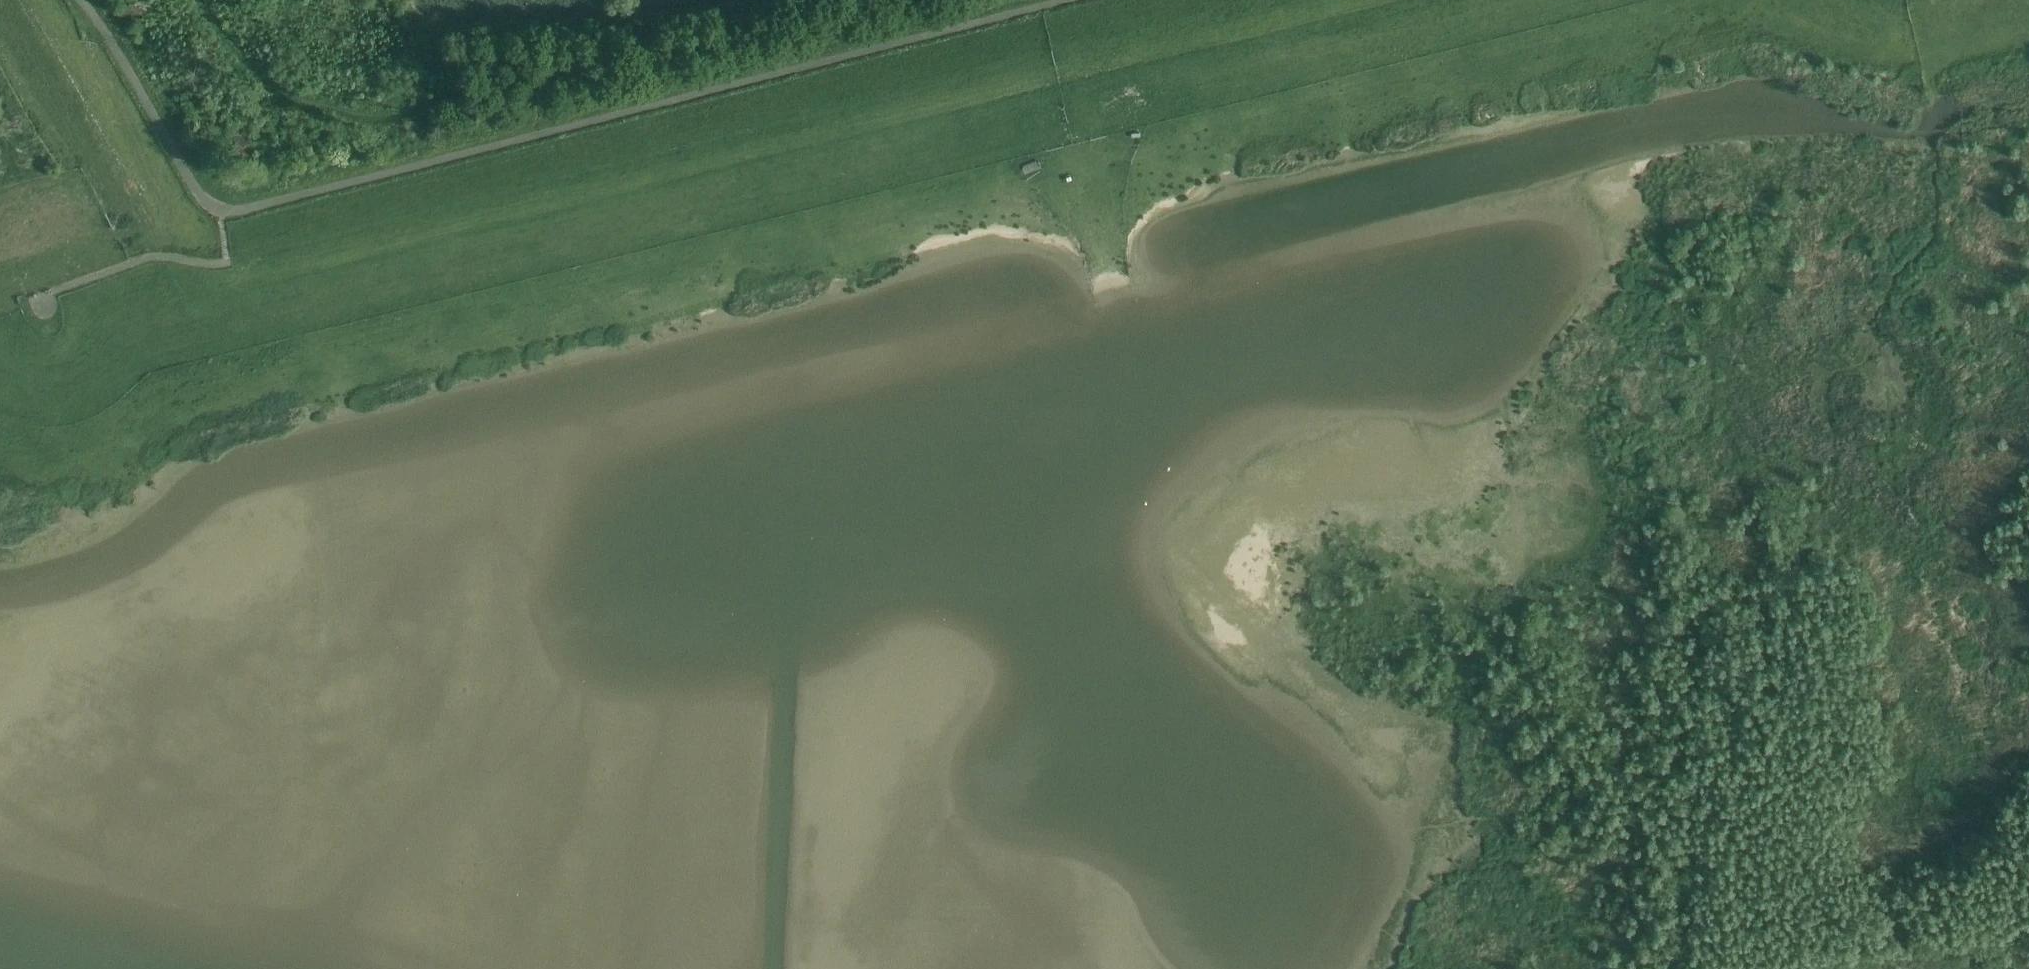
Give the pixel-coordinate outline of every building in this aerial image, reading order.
[(233,131),(221,156),(241,165),(253,141),(233,131)]
